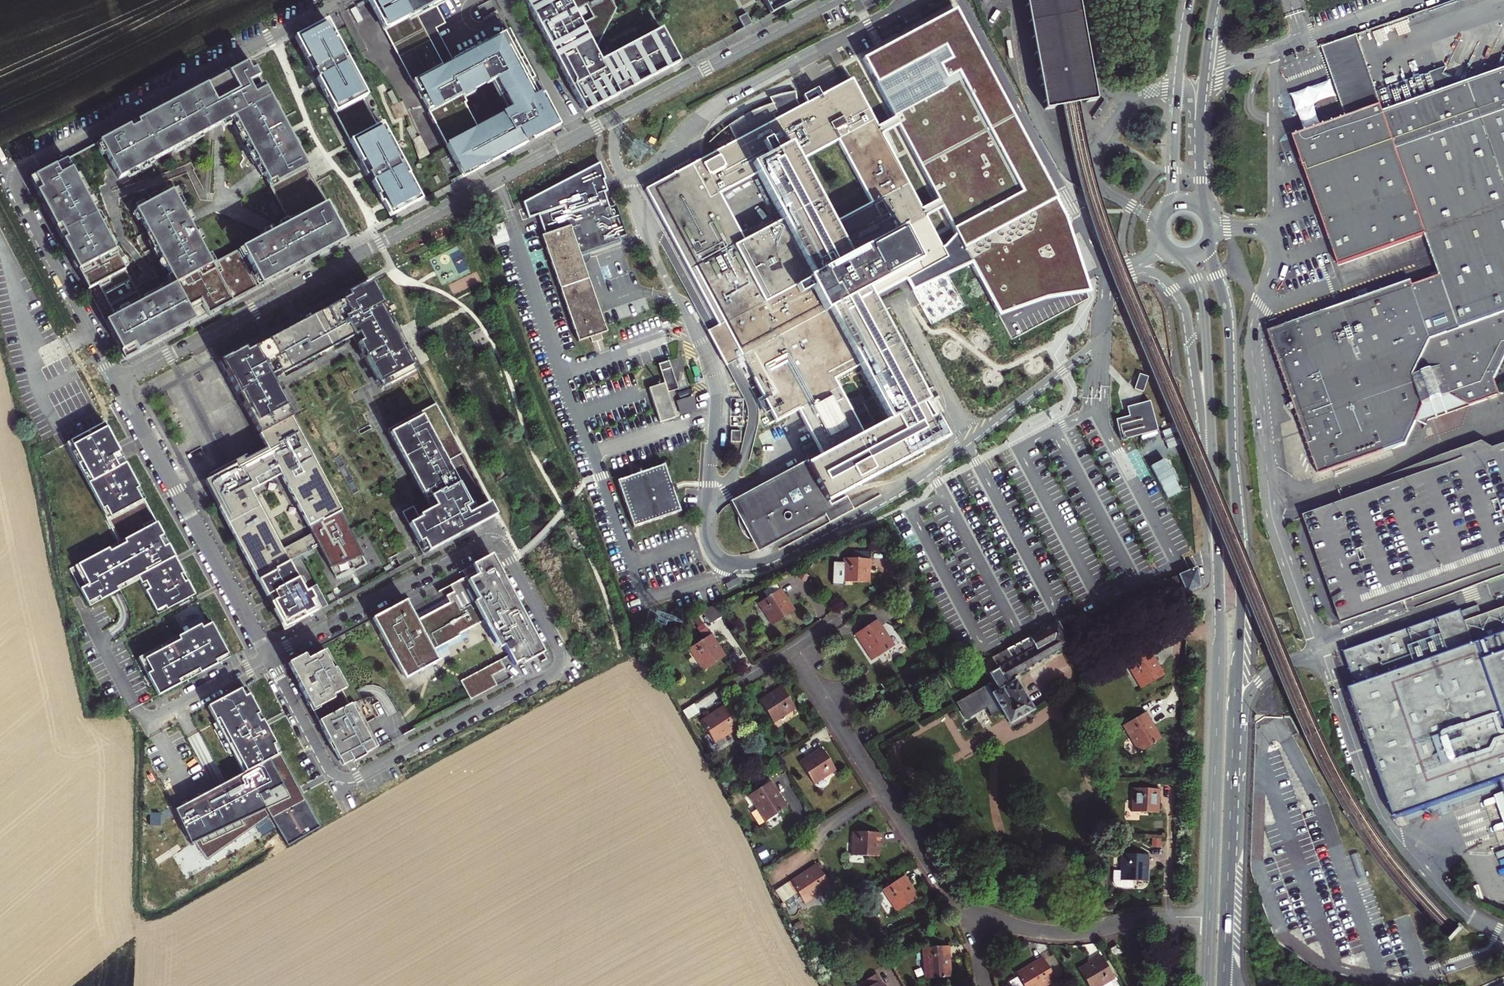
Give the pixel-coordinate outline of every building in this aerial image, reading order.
[(363,0),(381,33),(435,4),(442,0),(363,0)] [(585,113),(681,63),(662,29),(602,60),(596,49),(617,8),(613,0),(526,0),(585,113)] [(771,14),(797,0),(764,0),(771,14)] [(1097,100),(1078,0),(1026,0),(1045,109),(1081,103),(1097,100)] [(435,4),(381,33),(409,85),(442,146),(477,127),(460,97),(496,79),(504,94),(533,79),(507,31),(453,60),(437,29),(446,24),(435,4)] [(747,14),(739,18),(744,28),(752,24),(747,14)] [(956,19),(864,65),(893,123),(896,128),(936,205),(939,211),(996,323),(1043,309),(1087,300),(1065,227),(1051,235),(1041,215),(1055,208),(956,19)] [(364,97),(323,22),(292,39),(388,217),(419,200),(378,124),(374,126),(360,99),(364,97)] [(1297,146),(1340,275),(1426,245),(1439,280),(1340,315),(1287,334),(1264,342),(1319,485),(1407,455),(1414,439),(1437,431),(1464,421),(1503,407),(1499,394),(1503,382),(1503,74),(1384,114),(1359,43),(1325,56),(1350,126),(1297,146)] [(248,62),(97,143),(117,181),(230,119),(287,224),(210,265),(170,192),(133,212),(173,285),(142,303),(65,161),(28,181),(87,290),(97,285),(114,317),(104,322),(124,359),(344,241),(248,62)] [(477,127),(442,146),(459,178),(557,127),(533,79),(504,94),(512,109),(477,127)] [(726,131),(733,145),(699,163),(644,190),(716,329),(734,362),(765,425),(799,409),(822,454),(734,504),(758,552),(826,516),(830,524),(856,511),(849,497),(823,510),(820,504),(856,485),(936,444),(926,423),(919,427),(912,413),(919,410),(863,302),(912,277),(947,259),(925,219),(921,213),(881,137),(878,132),(868,113),(852,83),(773,125),(769,119),(774,117),(769,108),(747,115),(726,131)] [(881,137),(896,128),(893,123),(878,132),(881,137)] [(529,215),(536,213),(560,205),(563,213),(604,199),(600,187),(605,186),(602,176),(606,175),(601,159),(526,201),(529,215)] [(560,205),(536,213),(543,233),(538,234),(574,340),(585,336),(603,330),(601,322),(597,311),(578,254),(617,241),(604,199),(563,213),(560,205)] [(925,219),(939,211),(936,205),(921,213),(925,219)] [(1060,218),(1055,208),(1041,215),(1051,235),(1065,227),(1060,218)] [(495,244),(510,240),(505,222),(490,227),(495,244)] [(219,362),(258,434),(289,418),(291,417),(271,380),(352,337),(379,388),(415,369),(402,343),(368,281),(219,362)] [(715,372),(734,362),(716,329),(698,338),(715,372)] [(650,389),(662,423),(677,418),(669,393),(679,390),(670,361),(659,365),(666,384),(650,389)] [(1148,378),(1139,375),(1134,390),(1142,393),(1148,378)] [(682,414),(699,409),(694,395),(678,400),(682,414)] [(460,452),(434,403),(386,429),(429,509),(417,515),(412,506),(400,511),(423,553),(494,514),(488,502),(471,511),(444,461),(460,452)] [(1119,441),(1156,432),(1149,403),(1126,408),(1128,417),(1114,420),(1119,441)] [(928,422),(921,409),(919,410),(912,413),(919,427),(926,423),(928,422)] [(229,464),(210,474),(212,478),(204,482),(256,578),(287,562),(318,545),(335,577),(349,570),(350,572),(366,564),(353,539),(354,539),(289,418),(258,434),(266,448),(244,460),(242,457),(229,464)] [(107,422),(69,442),(111,517),(148,497),(107,422)] [(1158,441),(1144,448),(1168,498),(1183,491),(1158,441)] [(1494,450),(1483,443),(1462,450),(1465,460),(1302,517),(1341,623),(1502,566),(1503,571),(1503,446),(1494,450)] [(673,484),(667,464),(619,481),(635,528),(683,511),(676,491),(673,484)] [(161,520),(79,565),(90,584),(85,587),(94,605),(144,577),(162,612),(200,592),(161,520)] [(851,558),(843,558),(842,584),(869,585),(869,577),(870,559),(871,552),(851,551),(851,558)] [(542,650),(490,554),(461,569),(465,575),(449,584),(452,591),(445,594),(449,601),(416,619),(406,599),(372,618),(404,678),(438,660),(432,649),(459,634),(458,632),(483,619),(498,647),(503,644),(508,654),(500,658),(460,679),(470,698),(496,684),(491,674),(520,659),(521,662),(542,650)] [(314,612),(287,562),(256,578),(283,628),(314,612)] [(1166,586),(1181,581),(1185,591),(1187,590),(1200,584),(1198,579),(1194,567),(1161,581),(1162,583),(1165,582),(1166,586)] [(795,610),(781,589),(759,604),(773,625),(786,616),(795,610)] [(1480,617),(1476,604),(1343,651),(1356,688),(1348,690),(1393,819),(1501,781),(1503,790),(1503,636),(1489,641),(1486,634),(1503,627),(1503,608),(1480,617)] [(713,606),(702,614),(710,626),(722,619),(713,606)] [(702,614),(695,618),(705,636),(711,632),(702,614)] [(214,618),(145,655),(165,693),(234,655),(214,618)] [(867,628),(855,636),(872,662),(895,647),(878,621),(867,628)] [(1059,632),(1054,623),(1006,652),(1012,663),(990,676),(993,682),(999,693),(991,697),(993,700),(991,701),(986,704),(993,716),(998,713),(1000,712),(1008,726),(1032,712),(1022,696),(1012,678),(1068,646),(1059,632)] [(720,648),(711,634),(688,650),(702,671),(725,656),(720,648)] [(305,655),(288,664),(343,764),(352,759),(353,761),(366,755),(365,753),(379,745),(356,701),(350,704),(342,689),(346,687),(325,650),(308,659),(305,655)] [(1156,664),(1150,653),(1128,667),(1142,689),(1164,675),(1156,664)] [(250,684),(213,703),(250,770),(181,807),(200,840),(203,838),(215,856),(264,822),(270,832),(284,824),(295,842),(327,823),(250,684)] [(794,709),(779,687),(773,691),(759,701),(774,723),(794,709)] [(696,705),(687,710),(691,717),(700,712),(696,705)] [(741,727),(726,705),(717,710),(700,722),(715,745),(741,727)] [(1153,726),(1145,713),(1123,727),(1140,753),(1162,739),(1153,726)] [(828,758),(821,748),(800,763),(815,785),(836,770),(828,758)] [(771,783),(749,798),(757,810),(751,814),(760,827),(766,823),(788,808),(783,801),(771,783)] [(1160,804),(1160,790),(1134,790),(1133,814),(1160,814),(1160,804)] [(879,847),(880,834),(854,833),(854,857),(879,857),(879,847)] [(1120,889),(1121,889),(1133,889),(1133,883),(1148,884),(1149,871),(1149,856),(1119,856),(1119,865),(1121,865),(1121,873),(1115,873),(1115,883),(1115,884),(1115,885),(1115,886),(1116,886),(1116,887),(1117,888),(1118,888),(1118,889),(1119,889),(1120,889)] [(798,894),(780,905),(785,916),(831,887),(816,865),(807,871),(790,882),(798,894)] [(883,892),(896,912),(918,897),(912,887),(905,877),(883,892)] [(780,905),(798,894),(790,882),(775,892),(778,901),(780,905)] [(1116,945),(1108,949),(1113,957),(1120,952),(1116,945)] [(951,963),(949,948),(923,950),(926,980),(952,977),(951,963)] [(1101,956),(1091,961),(1078,968),(1087,985),(1109,985),(1107,984),(1114,980),(1101,956)] [(1040,959),(1028,966),(1017,973),(1018,976),(1012,979),(1011,982),(1013,985),(1046,985),(1054,981),(1040,959)]
